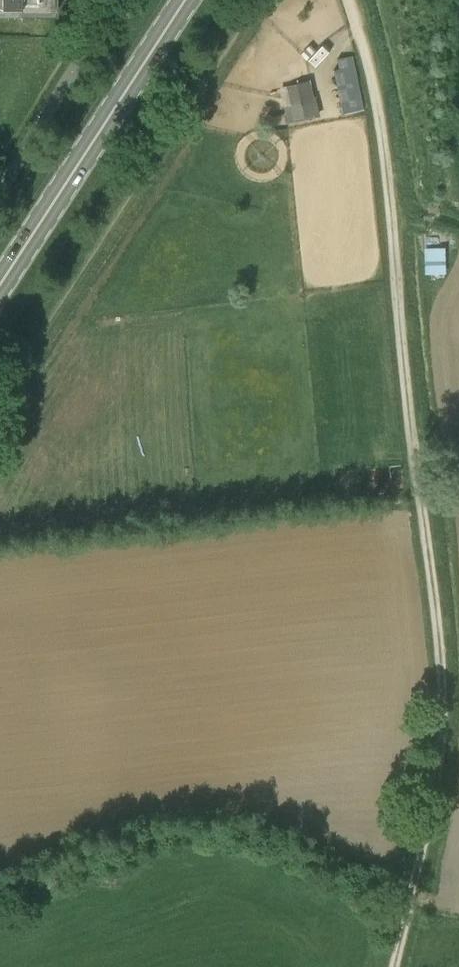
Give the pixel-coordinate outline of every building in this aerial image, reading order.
[(53,17),(53,0),(0,0),(0,16),(49,16),(51,16),(51,17),(53,17)] [(337,69),(332,70),(338,103),(341,115),(361,111),(359,99),(353,100),(345,59),(336,61),(337,69)] [(317,118),(309,81),(285,87),(293,124),(317,118)] [(428,272),(444,272),(444,249),(428,249),(428,272)]
